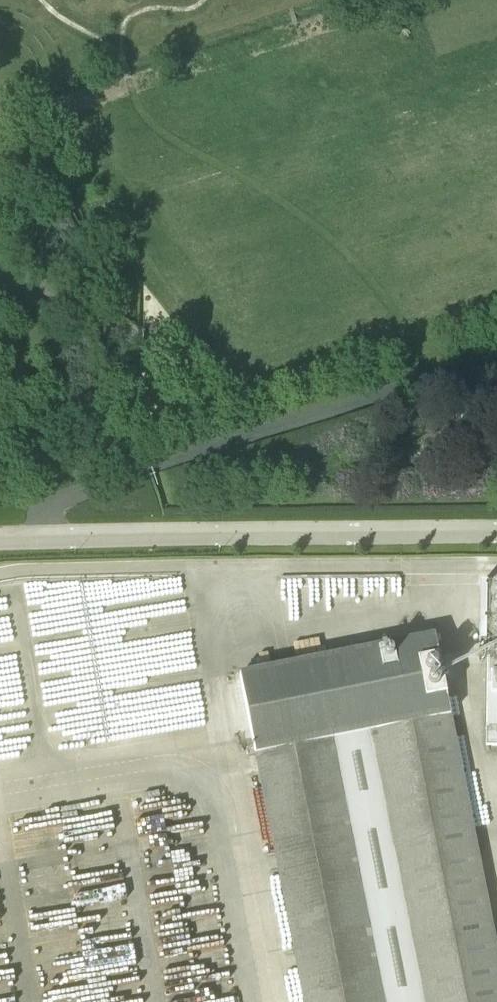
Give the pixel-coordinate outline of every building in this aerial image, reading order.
[(10,633),(0,615),(0,656),(10,633)] [(432,640),(240,677),(303,1001),(496,1001),(496,959),(432,640)] [(486,745),(496,745),(496,646),(488,646),(486,745)] [(25,708),(0,698),(0,722),(25,708)] [(64,701),(46,704),(53,741),(76,736),(75,727),(86,725),(87,728),(97,726),(95,715),(67,720),(64,701)]
